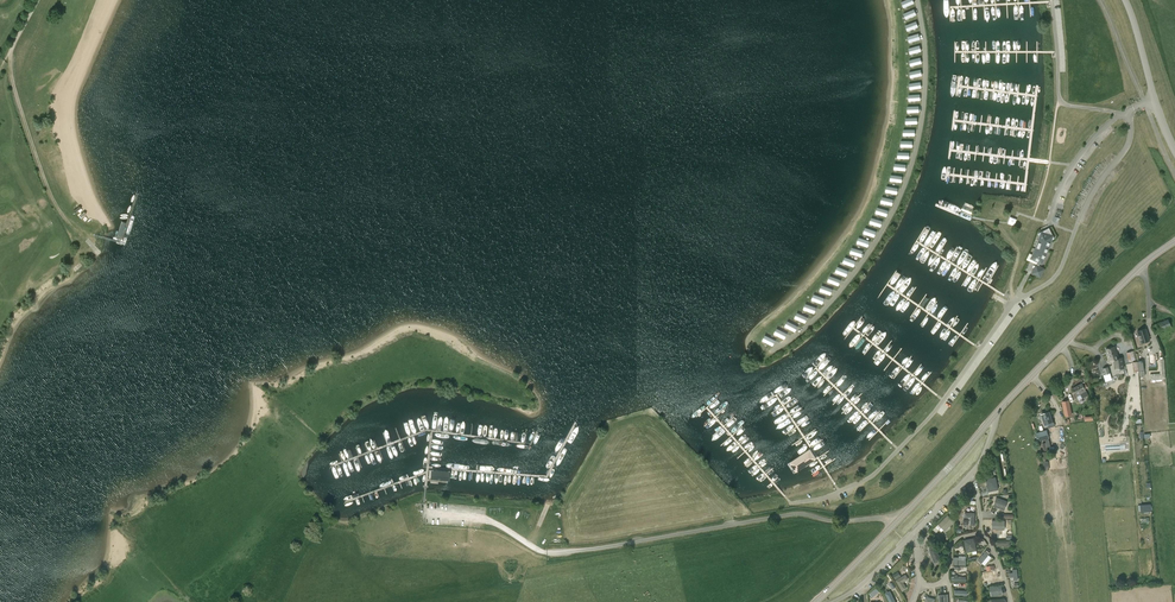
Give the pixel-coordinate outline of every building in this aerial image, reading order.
[(906,19),(918,15),(916,9),(904,13),(906,19)] [(918,20),(906,25),(909,31),(920,26),(918,20)] [(910,43),(922,39),(920,32),(908,37),(910,43)] [(923,51),(922,45),(909,48),(911,54),(923,51)] [(909,60),(911,66),(924,63),(922,56),(909,60)] [(911,78),(924,75),(922,68),(910,72),(911,78)] [(877,207),(876,214),(889,215),(890,209),(877,207)] [(871,223),(882,227),(884,220),(873,217),(871,223)] [(866,228),(865,234),(876,236),(877,230),(866,228)] [(1042,264),(1047,254),(1051,240),(1054,239),(1051,233),(1048,234),(1045,233),(1044,231),(1043,231),(1038,233),(1040,236),(1036,249),(1031,258),(1034,260),(1042,264)] [(869,247),(871,241),(860,236),(858,243),(869,247)] [(851,254),(863,256),(864,250),(853,247),(851,254)] [(855,267),(858,260),(846,256),(844,262),(855,267)] [(1040,277),(1044,268),(1036,264),(1031,273),(1040,277)] [(838,266),(836,273),(848,276),(850,270),(838,266)] [(831,275),(829,282),(841,285),(843,279),(831,275)] [(823,284),(821,290),(832,295),(835,289),(823,284)] [(813,300),(824,304),(826,298),(815,294),(813,300)] [(807,303),(804,309),(816,313),(818,307),(807,303)] [(798,312),(796,319),(807,323),(809,316),(798,312)] [(1159,329),(1170,324),(1168,319),(1151,327),(1155,335),(1161,332),(1159,329)] [(788,321),(786,327),(797,331),(800,325),(788,321)] [(775,333),(786,339),(789,334),(779,328),(775,333)] [(1141,342),(1149,339),(1146,328),(1138,331),(1141,342)] [(766,335),(764,341),(775,346),(778,340),(766,335)] [(1119,358),(1115,346),(1106,349),(1110,361),(1114,360),(1115,369),(1124,368),(1122,358),(1119,358)] [(1160,360),(1161,374),(1150,374),(1150,379),(1165,378),(1164,360),(1160,360)] [(1085,381),(1072,388),(1079,400),(1089,395),(1085,388),(1088,387),(1085,381)] [(1062,401),(1065,416),(1072,414),(1069,400),(1062,401)] [(1048,428),(1055,426),(1054,421),(1052,421),(1049,412),(1041,414),(1045,425),(1047,425),(1048,428)] [(1038,442),(1047,439),(1049,438),(1049,436),(1047,429),(1035,433),(1038,442)] [(809,449),(789,462),(795,472),(816,459),(809,449)] [(430,469),(429,480),(449,481),(449,470),(430,469)] [(995,478),(986,479),(989,492),(998,490),(995,478)] [(1007,505),(1008,502),(997,498),(994,506),(1005,510),(1007,505)] [(1152,504),(1139,505),(1139,513),(1153,512),(1152,504)] [(964,513),(964,517),(970,517),(970,525),(974,525),(974,513),(964,513)] [(947,514),(938,524),(944,531),(954,521),(947,514)] [(1004,529),(1005,520),(992,520),(992,529),(1004,529)] [(966,552),(976,550),(974,538),(964,540),(966,552)] [(941,561),(935,546),(928,549),(934,563),(941,561)] [(981,563),(990,553),(986,550),(978,560),(981,563)] [(952,565),(966,566),(966,561),(958,560),(958,558),(953,557),(952,565)] [(1013,580),(1018,580),(1017,569),(1012,569),(1012,572),(1009,573),(1009,577),(1013,577),(1013,580)] [(998,580),(996,570),(983,573),(984,578),(992,576),(993,581),(998,580)] [(907,588),(903,582),(908,579),(905,574),(895,580),(902,591),(907,588)] [(1002,594),(1001,585),(990,586),(991,596),(1002,594)] [(890,601),(895,601),(890,591),(886,593),(890,601)]
